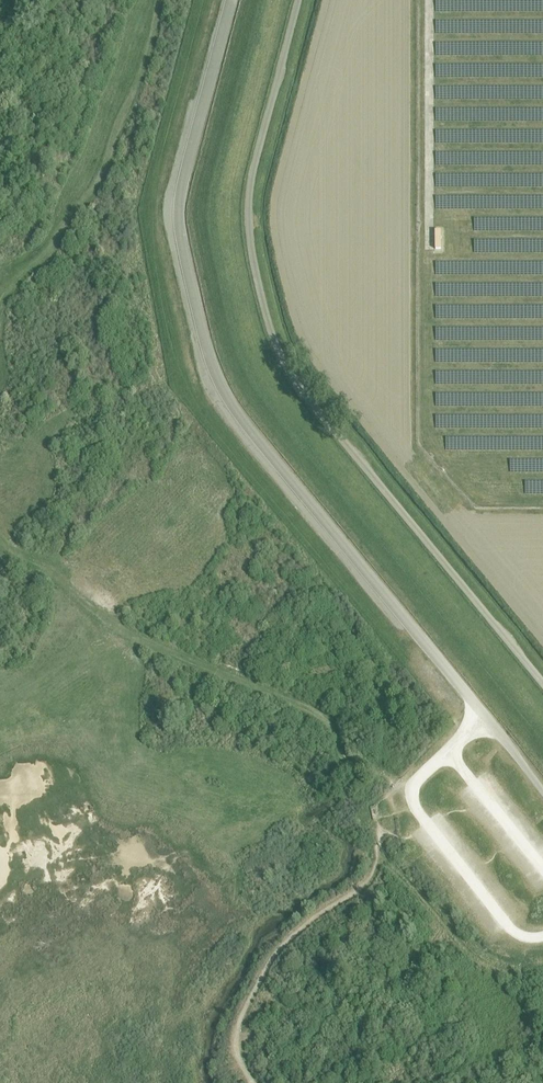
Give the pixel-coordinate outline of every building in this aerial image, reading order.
[(527,816),(517,827),(525,834),(535,824),(527,816)]
